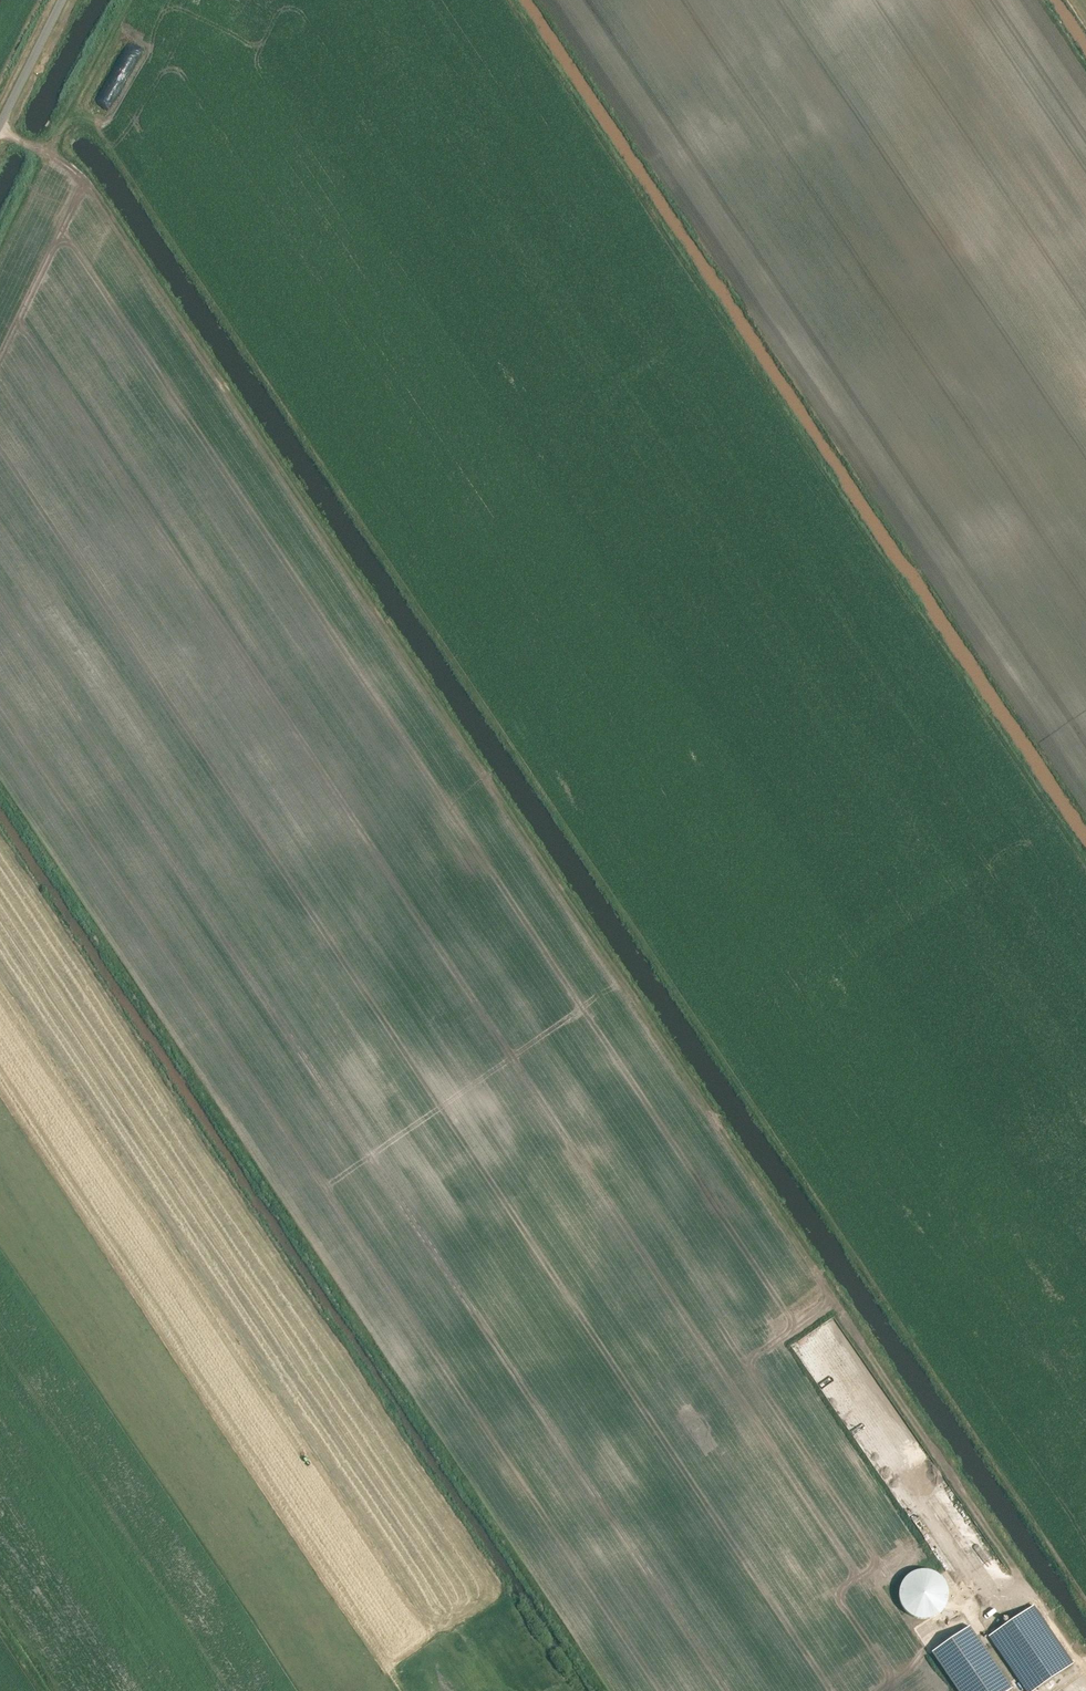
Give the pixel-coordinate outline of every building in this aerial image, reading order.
[(927,1570),(925,1570),(923,1570),(921,1570),(919,1571),(916,1571),(914,1572),(912,1573),(911,1574),(909,1575),(907,1576),(906,1578),(904,1579),(903,1581),(902,1583),(901,1585),(900,1587),(900,1589),(899,1591),(899,1593),(899,1595),(899,1598),(899,1600),(900,1602),(901,1604),(901,1606),(903,1608),(904,1610),(905,1611),(907,1613),(908,1614),(910,1615),(912,1617),(914,1617),(916,1618),(918,1619),(920,1619),(922,1619),(924,1620),(926,1619),(928,1619),(931,1619),(933,1618),(935,1617),(936,1616),(938,1615),(940,1613),(941,1612),(943,1610),(944,1608),(945,1607),(946,1605),(947,1603),(948,1601),(948,1599),(948,1596),(948,1594),(948,1592),(948,1590),(947,1588),(947,1586),(946,1584),(945,1582),(943,1580),(942,1578),(941,1577),(939,1575),(937,1574),(935,1573),(933,1572),(931,1571),(929,1571),(927,1570)] [(1072,1664),(1033,1606),(989,1636),(1027,1690),(1034,1690),(1072,1664)] [(1012,1689),(970,1628),(932,1654),(957,1690),(1010,1690),(1012,1689)]
